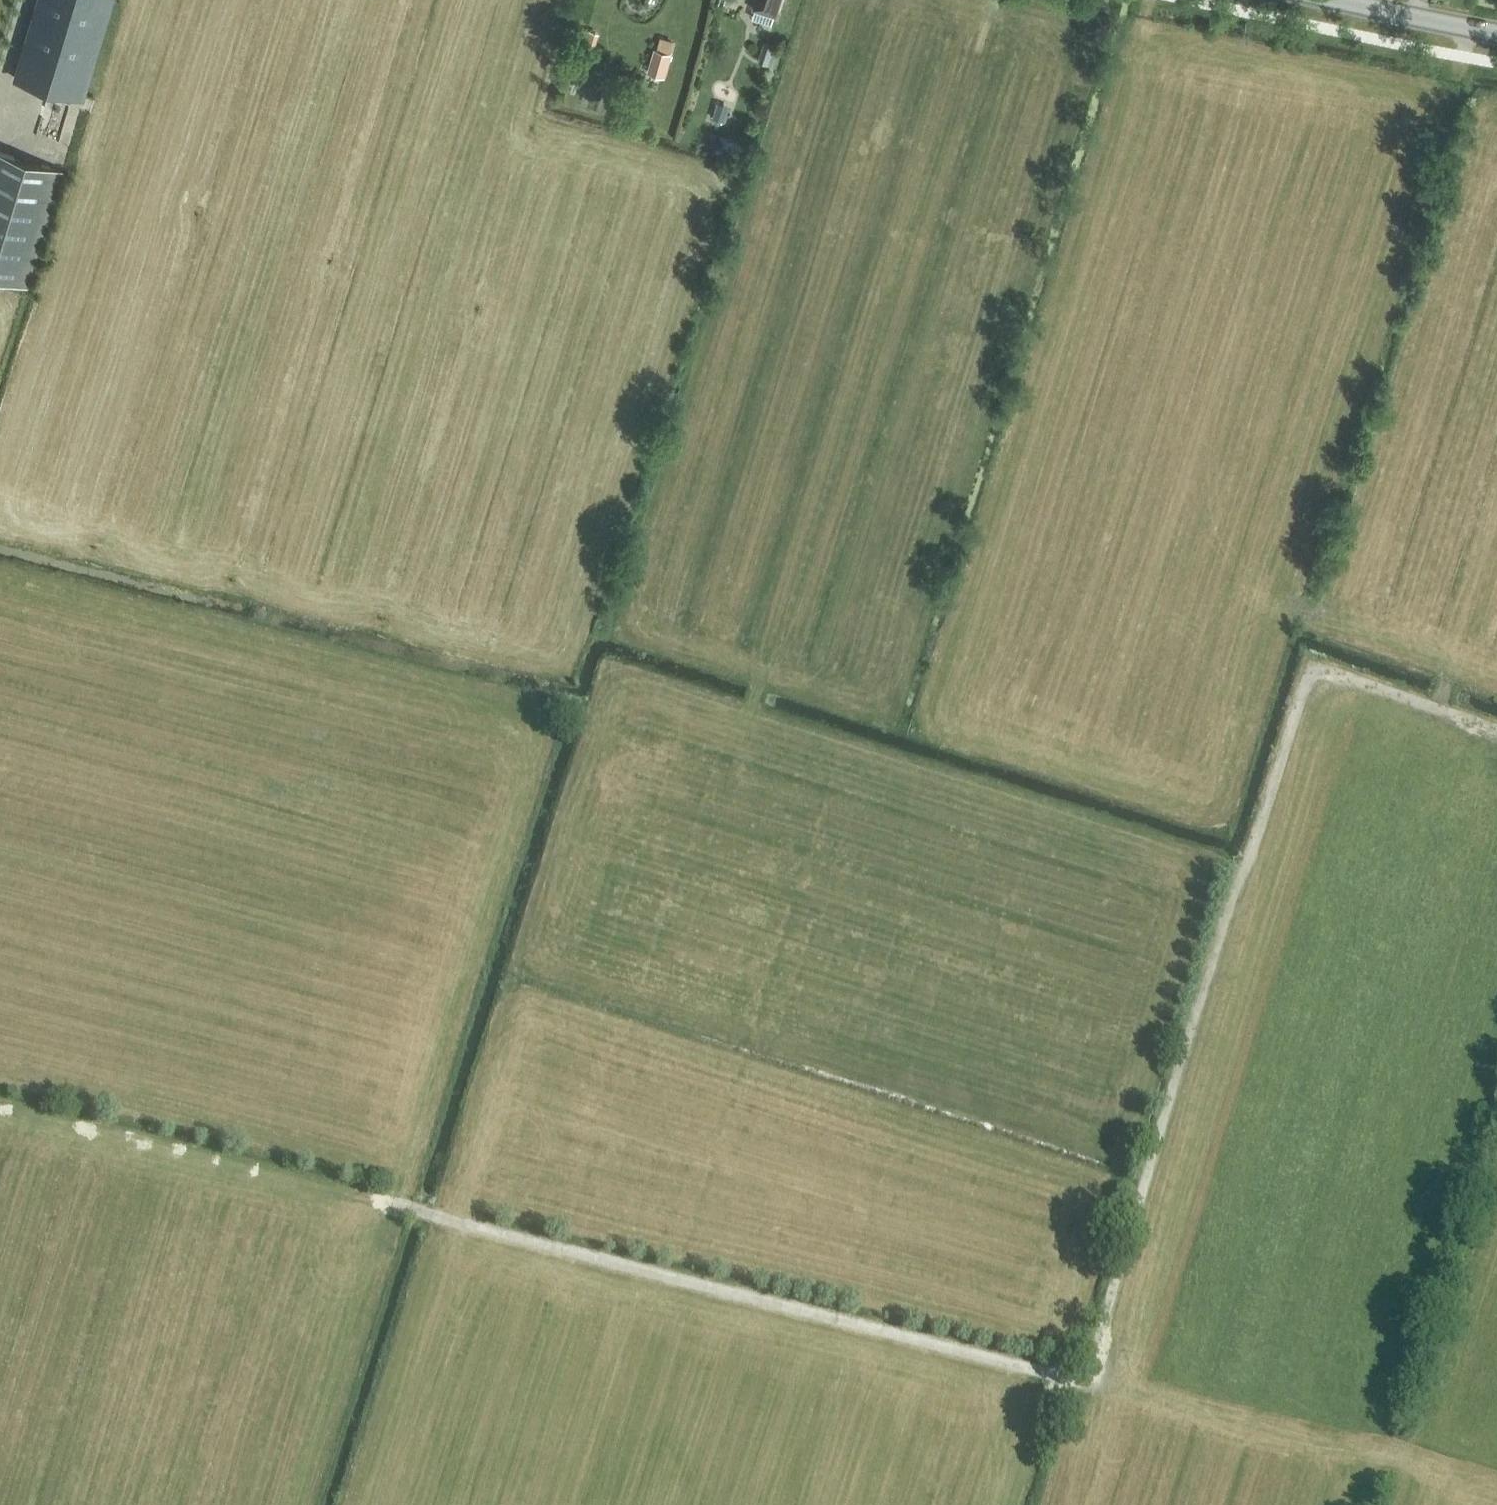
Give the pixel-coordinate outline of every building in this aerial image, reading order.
[(103,0),(39,0),(16,79),(74,96),(103,0)] [(753,7),(755,8),(752,17),(772,23),(774,14),(776,14),(780,0),(755,0),(753,7)] [(600,32),(585,28),(580,49),(594,53),(600,32)] [(661,36),(657,48),(654,48),(647,71),(665,77),(672,53),(670,52),(673,40),(661,36)] [(726,118),(731,104),(719,99),(714,114),(726,118)] [(63,169),(0,149),(0,278),(27,286),(63,169)]
